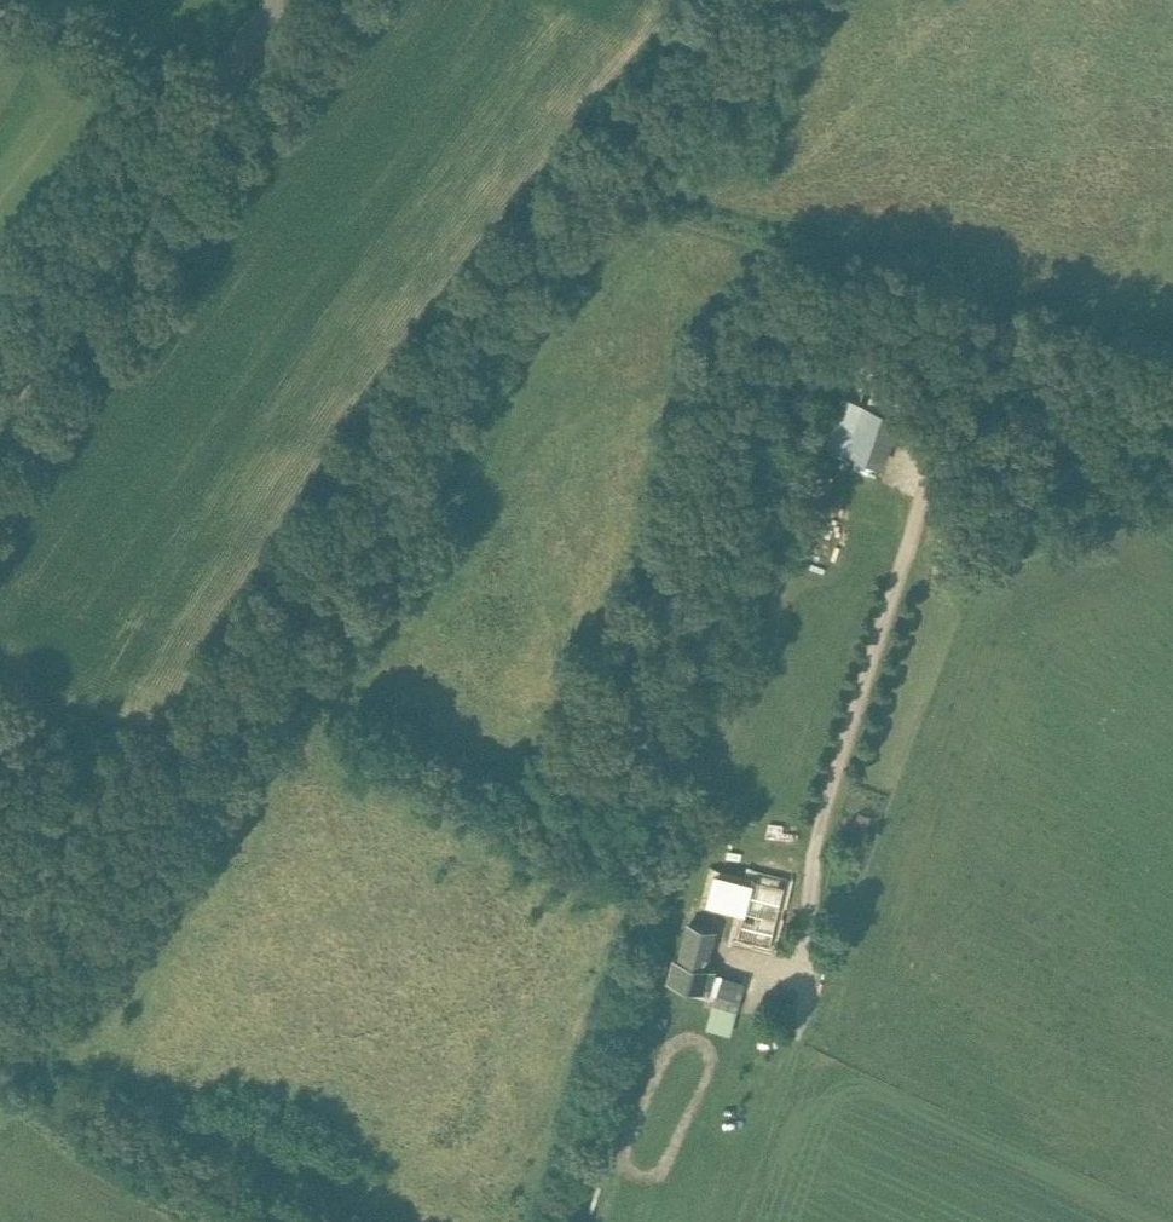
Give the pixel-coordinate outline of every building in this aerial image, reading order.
[(912,353),(907,366),(927,373),(932,360),(912,353)] [(860,401),(842,395),(841,394),(822,445),(884,467),(902,417),(897,415),(903,401),(887,396),(873,389),(867,404),(860,401)] [(717,873),(709,901),(744,910),(752,882),(717,873)] [(751,888),(750,893),(745,915),(739,936),(767,943),(779,894),(775,893),(776,888),(757,884),(756,889),(751,888)] [(707,928),(688,923),(677,960),(674,959),(668,981),(698,988),(709,990),(714,972),(714,968),(705,966),(715,930),(707,928)] [(712,1008),(706,1028),(731,1034),(735,1017),(737,1009),(714,1003),(713,1002),(712,1008)]
